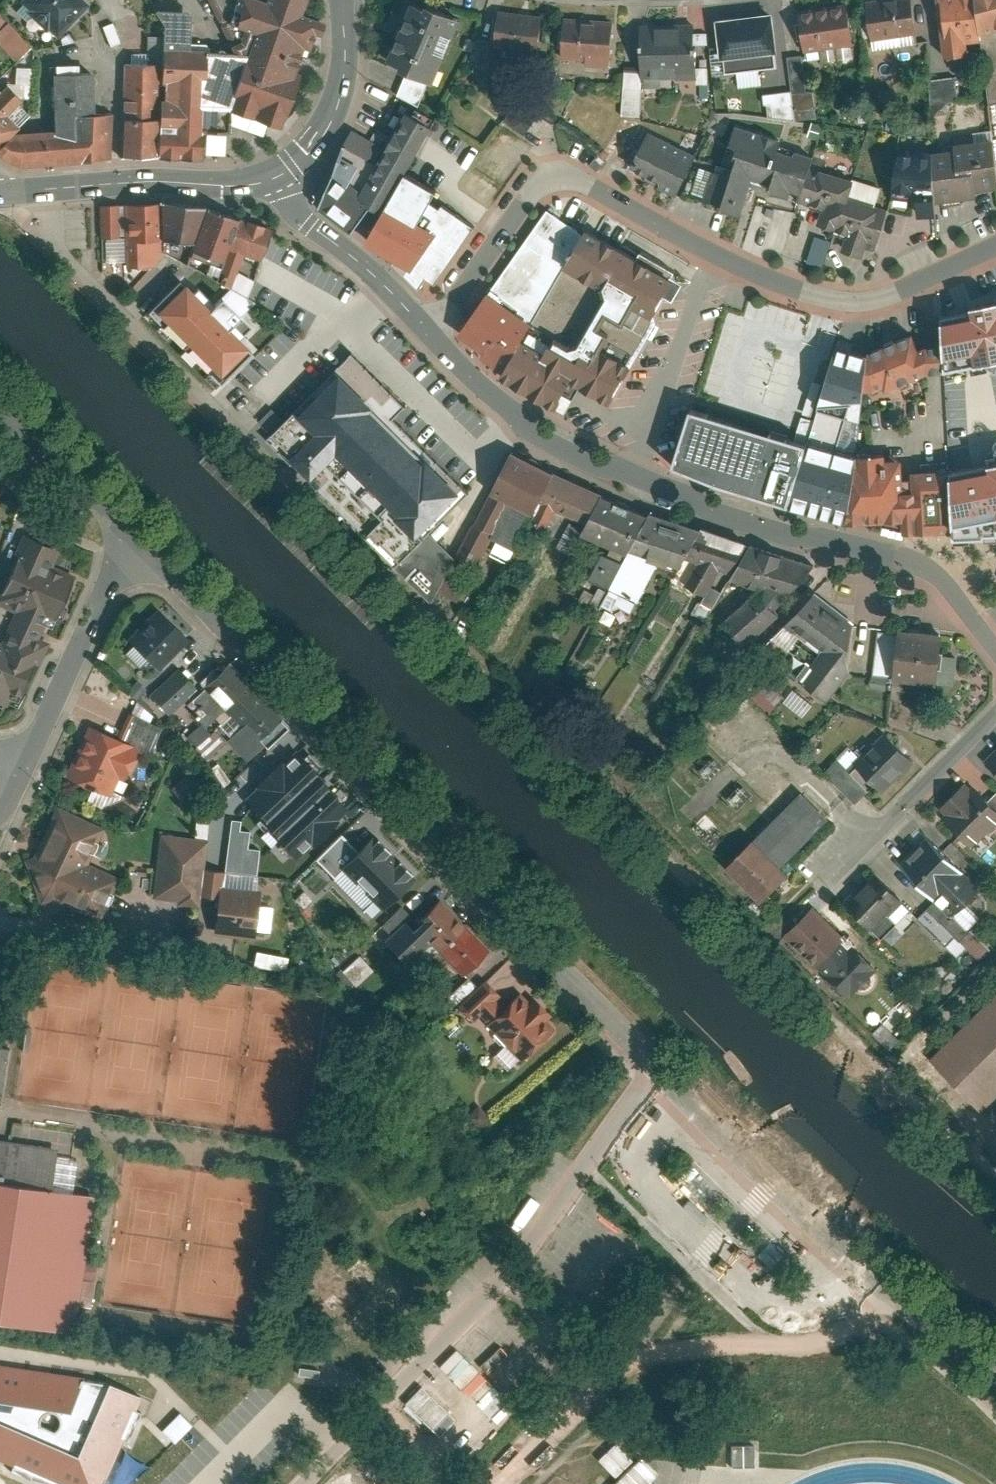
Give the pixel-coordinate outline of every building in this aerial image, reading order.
[(78,0),(27,0),(16,10),(27,21),(34,14),(47,26),(49,24),(58,32),(61,29),(64,32),(83,12),(80,10),(84,6),(78,0)] [(225,21),(249,29),(227,92),(234,94),(227,112),(281,131),(301,75),(294,72),(314,15),(301,10),(304,0),(232,0),(225,21)] [(918,37),(914,0),(866,0),(870,42),(918,37)] [(927,47),(954,45),(952,21),(965,17),(963,0),(923,0),(927,47)] [(965,17),(995,9),(995,0),(963,0),(965,17)] [(455,22),(408,2),(383,60),(404,69),(425,77),(430,80),(455,22)] [(795,9),(798,50),(851,47),(849,6),(795,9)] [(538,13),(498,8),(493,45),(533,50),(538,13)] [(193,11),(162,10),(160,67),(157,156),(200,157),(204,48),(191,48),(193,11)] [(742,69),(776,67),(772,13),(710,18),(714,74),(742,72),(742,69)] [(611,18),(563,14),(560,52),(584,54),(583,65),(607,66),(611,18)] [(691,18),(640,20),(642,63),(642,72),(693,70),(691,18)] [(987,36),(995,79),(995,34),(987,36)] [(483,41),(472,40),(468,66),(480,67),(483,41)] [(93,104),(77,104),(78,61),(39,61),(39,120),(0,121),(0,155),(2,157),(93,147),(93,104)] [(642,63),(623,63),(620,111),(639,111),(642,72),(642,63)] [(30,81),(30,66),(14,66),(14,81),(30,81)] [(160,67),(121,66),(118,155),(157,156),(160,67)] [(425,77),(404,69),(394,93),(415,101),(425,77)] [(5,114),(20,100),(4,82),(0,85),(0,120),(5,114)] [(792,91),(764,93),(766,118),(793,115),(792,91)] [(381,147),(349,130),(318,207),(349,231),(368,205),(381,211),(429,126),(401,110),(381,147)] [(729,124),(705,205),(740,215),(750,180),(766,185),(763,197),(821,214),(817,227),(852,238),(847,254),(861,258),(864,247),(874,250),(886,209),(874,205),(880,187),(810,166),(812,158),(777,148),(780,139),(729,124)] [(693,151),(644,128),(627,163),(654,176),(650,185),(672,195),(693,151)] [(955,196),(975,193),(975,187),(995,185),(995,175),(993,144),(956,147),(956,153),(934,153),(897,150),(895,195),(919,199),(919,217),(936,215),(935,203),(955,201),(955,196)] [(404,180),(385,216),(417,233),(433,205),(437,198),(404,180)] [(143,193),(108,194),(110,255),(131,255),(144,241),(144,230),(143,193)] [(188,197),(143,193),(144,230),(176,233),(188,197)] [(222,208),(188,197),(176,233),(174,239),(208,250),(222,208)] [(569,226),(531,200),(444,323),(490,366),(506,335),(551,258),(569,226)] [(425,238),(407,271),(404,276),(419,292),(427,280),(434,286),(475,229),(433,205),(417,233),(425,238)] [(255,219),(222,208),(208,250),(202,266),(216,274),(220,262),(228,242),(244,248),(255,219)] [(417,233),(385,216),(367,249),(407,271),(425,238),(417,233)] [(660,268),(572,220),(569,226),(551,258),(639,306),(660,268)] [(806,261),(823,267),(832,241),(815,235),(806,261)] [(161,250),(144,241),(131,255),(129,258),(146,271),(161,250)] [(551,258),(506,335),(530,347),(538,332),(559,343),(567,328),(617,354),(639,306),(551,258)] [(236,269),(220,262),(216,274),(230,283),(236,269)] [(196,306),(172,282),(142,311),(205,376),(235,346),(216,327),(226,317),(206,296),(196,306)] [(937,320),(940,371),(995,360),(995,308),(937,320)] [(530,347),(506,335),(490,366),(550,398),(562,376),(596,394),(617,354),(567,328),(559,343),(538,332),(530,347)] [(911,336),(863,352),(854,399),(924,375),(923,348),(909,352),(911,336)] [(815,401),(798,397),(784,440),(769,495),(831,513),(837,473),(840,448),(853,447),(854,399),(861,357),(835,348),(815,401)] [(399,407),(345,356),(263,437),(392,562),(459,490),(386,422),(399,407)] [(710,418),(685,412),(668,466),(691,474),(710,418)] [(750,430),(710,418),(691,474),(734,485),(750,430)] [(784,440),(750,430),(734,485),(769,495),(784,440)] [(853,447),(840,448),(837,473),(831,513),(845,514),(888,511),(889,523),(934,521),(931,459),(898,461),(898,476),(894,476),(890,476),(891,455),(872,457),(871,447),(853,447)] [(551,477),(510,455),(489,496),(530,517),(538,501),(551,477)] [(944,477),(947,538),(995,524),(995,464),(944,477)] [(590,493),(551,477),(538,501),(530,517),(546,527),(554,510),(578,522),(590,493)] [(636,511),(590,493),(578,522),(574,533),(620,551),(636,511)] [(693,530),(636,511),(620,551),(674,571),(693,530)] [(739,547),(693,530),(674,571),(680,572),(677,579),(705,592),(719,561),(729,565),(739,547)] [(0,592),(0,605),(13,609),(2,644),(0,643),(0,703),(5,704),(7,698),(23,703),(43,639),(46,640),(68,570),(53,565),(58,548),(18,535),(0,592)] [(814,570),(739,547),(729,565),(723,583),(751,596),(720,620),(737,645),(776,613),(775,588),(792,587),(814,570)] [(793,681),(825,701),(847,667),(834,658),(857,623),(807,591),(773,642),(788,651),(796,638),(814,650),(793,681)] [(166,608),(132,639),(156,665),(190,635),(166,608)] [(945,689),(949,632),(899,628),(894,686),(945,689)] [(292,722),(233,657),(202,685),(193,693),(215,717),(230,704),(247,723),(232,736),(252,758),(292,722)] [(183,665),(155,690),(174,710),(193,693),(202,685),(183,665)] [(154,747),(164,725),(135,713),(126,736),(143,743),(154,747)] [(126,736),(94,722),(72,774),(115,792),(123,774),(128,777),(143,743),(126,736)] [(879,796),(913,761),(883,732),(859,756),(849,746),(822,772),(854,803),(870,787),(879,796)] [(995,781),(995,748),(979,762),(995,781)] [(349,807),(324,780),(297,752),(246,799),(297,855),(334,821),(349,807)] [(970,849),(995,824),(995,811),(965,779),(933,811),(970,849)] [(800,795),(721,874),(755,909),(784,880),(775,871),(825,821),(800,795)] [(109,823),(63,803),(45,844),(92,863),(109,823)] [(210,837),(165,832),(158,896),(203,901),(204,893),(207,866),(210,837)] [(343,869),(382,909),(414,878),(373,836),(359,850),(342,833),(316,859),(334,878),(343,869)] [(991,948),(969,928),(989,905),(975,893),(980,887),(944,855),(945,853),(924,835),(908,853),(923,867),(910,882),(932,901),(916,920),(957,956),(966,946),(981,960),(991,948)] [(46,900),(109,901),(120,875),(92,863),(45,844),(35,869),(46,900)] [(207,866),(204,893),(225,895),(226,884),(228,869),(207,866)] [(874,940),(909,913),(878,873),(843,899),(874,940)] [(221,931),(257,935),(263,888),(226,884),(225,895),(221,931)] [(464,976),(491,951),(441,896),(414,921),(431,939),(464,976)] [(849,999),(876,969),(841,937),(844,935),(810,904),(780,937),(849,999)] [(414,921),(390,942),(406,961),(431,939),(414,921)] [(285,969),(287,955),(255,951),(253,965),(285,969)] [(360,955),(343,970),(356,985),(373,970),(360,955)] [(505,993),(491,978),(464,1004),(477,1019),(486,1011),(500,998),(505,993)] [(536,1002),(525,990),(507,1006),(493,1019),(491,1021),(526,1059),(560,1027),(550,1017),(556,1012),(542,997),(536,1002)] [(929,1060),(982,1109),(995,1095),(995,996),(929,1060)] [(500,998),(486,1011),(493,1019),(507,1006),(500,998)] [(504,1043),(494,1051),(506,1068),(516,1060),(504,1043)] [(76,1330),(93,1198),(72,1196),(77,1161),(56,1159),(58,1147),(0,1139),(0,1321),(76,1330)] [(772,1236),(761,1247),(779,1266),(790,1255),(772,1236)] [(13,1467),(11,1471),(40,1483),(106,1483),(144,1397),(110,1381),(0,1364),(0,1462),(13,1467)] [(160,1429),(174,1442),(191,1424),(178,1411),(160,1429)] [(602,1433),(550,1483),(637,1483),(645,1477),(602,1433)] [(731,1466),(755,1466),(755,1444),(730,1444),(731,1466)]
